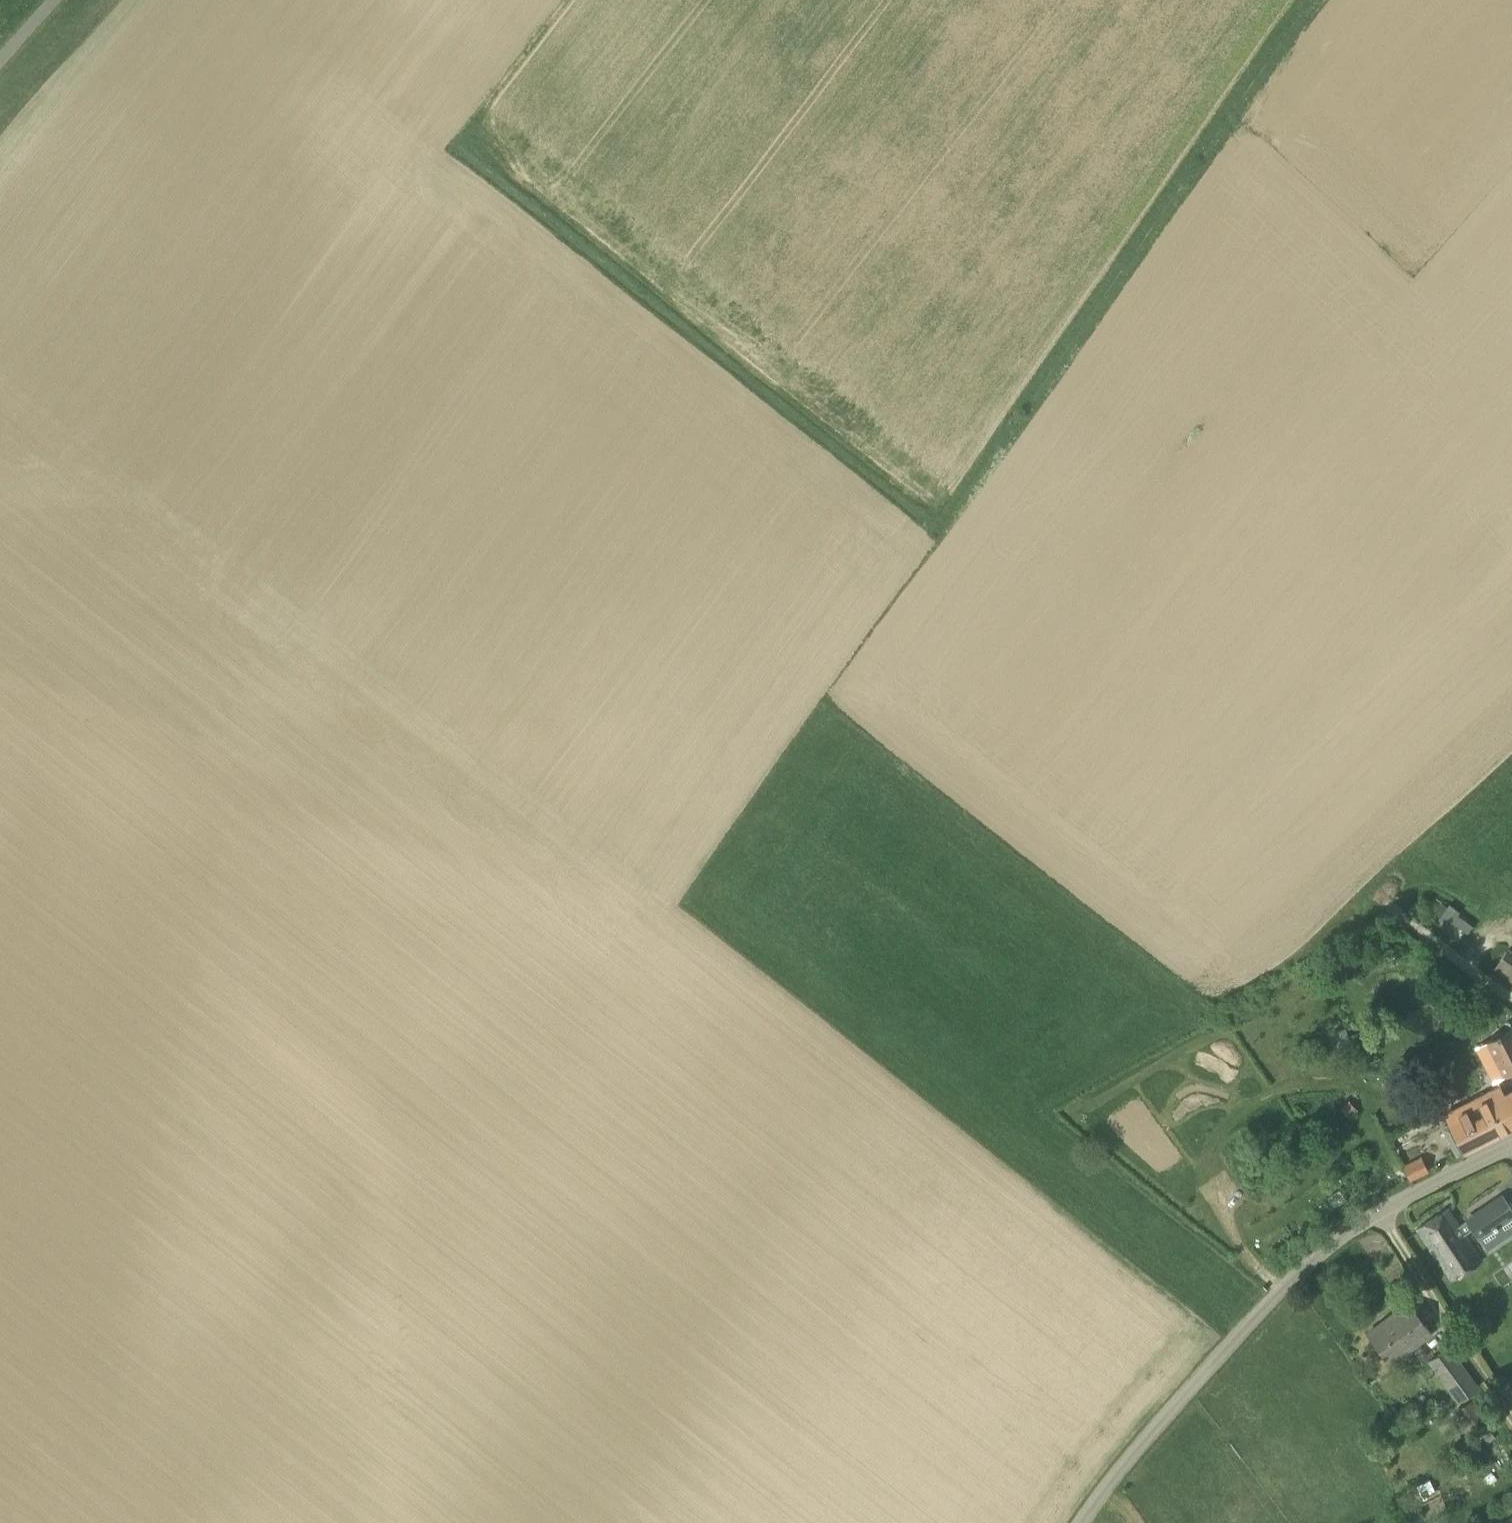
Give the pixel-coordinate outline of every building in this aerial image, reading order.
[(1505,951),(1494,967),(1511,979),(1511,955),(1505,951)] [(1345,1028),(1328,1034),(1337,1056),(1358,1048),(1353,1034),(1348,1036),(1345,1028)] [(1511,1070),(1511,1029),(1486,1042),(1503,1075),(1511,1070)] [(1500,1085),(1475,1098),(1479,1107),(1447,1122),(1447,1123),(1442,1126),(1455,1154),(1461,1151),(1511,1126),(1511,1090),(1504,1094),(1500,1085)] [(1408,1179),(1426,1170),(1421,1159),(1403,1168),(1408,1179)] [(1482,1260),(1464,1233),(1471,1229),(1478,1238),(1511,1216),(1511,1210),(1502,1195),(1465,1220),(1466,1221),(1459,1226),(1448,1209),(1417,1230),(1450,1281),(1482,1260)] [(1390,1363),(1430,1332),(1408,1302),(1367,1333),(1390,1363)] [(1456,1402),(1478,1387),(1448,1345),(1427,1360),(1456,1402)] [(1475,1431),(1486,1425),(1471,1401),(1460,1408),(1475,1431)]
